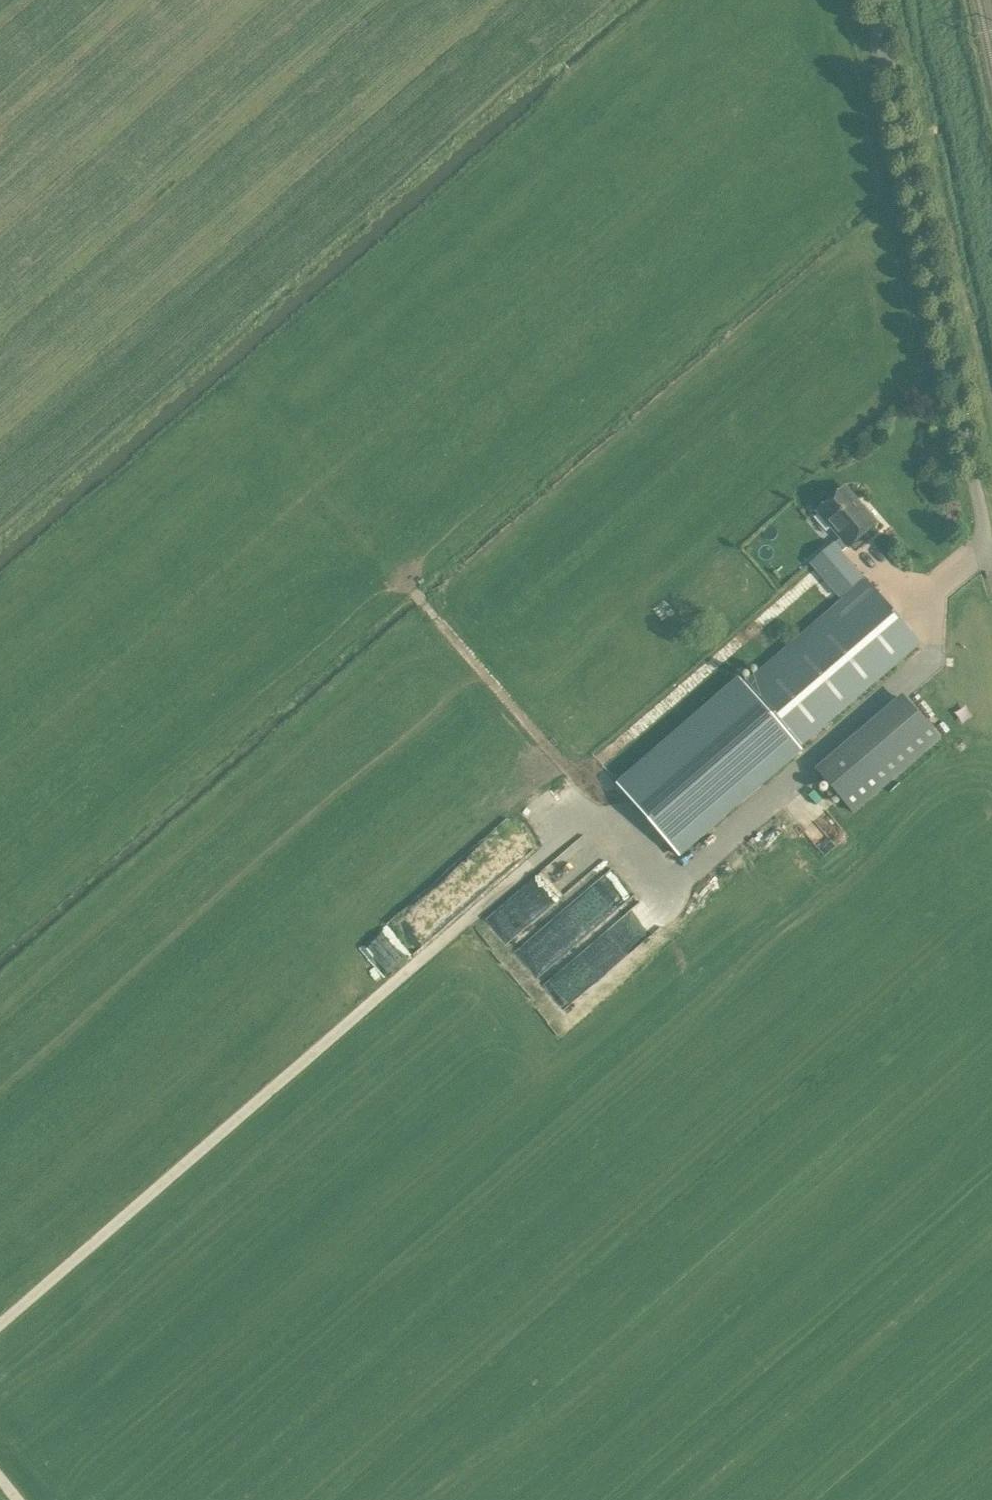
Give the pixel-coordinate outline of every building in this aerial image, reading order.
[(858,508),(841,488),(817,509),(841,537),(834,543),(841,551),(848,545),(848,546),(876,522),(861,505),(858,508)] [(862,576),(841,551),(834,543),(811,563),(839,596),(840,595),(843,598),(744,683),(739,677),(616,783),(679,857),(802,750),(799,747),(920,643),(865,579),(864,580),(861,577),(862,576)] [(939,738),(907,700),(906,700),(820,774),(853,812),(939,738)] [(540,907),(519,889),(491,920),(511,938),(540,907)] [(574,959),(588,974),(603,961),(607,961),(619,949),(626,949),(626,936),(633,936),(649,921),(650,909),(634,892),(594,929),(595,908),(588,908),(579,899),(562,915),(561,927),(556,932),(549,932),(546,935),(534,935),(518,949),(531,964),(557,965),(551,958),(551,948),(563,949),(572,958),(574,959)]
